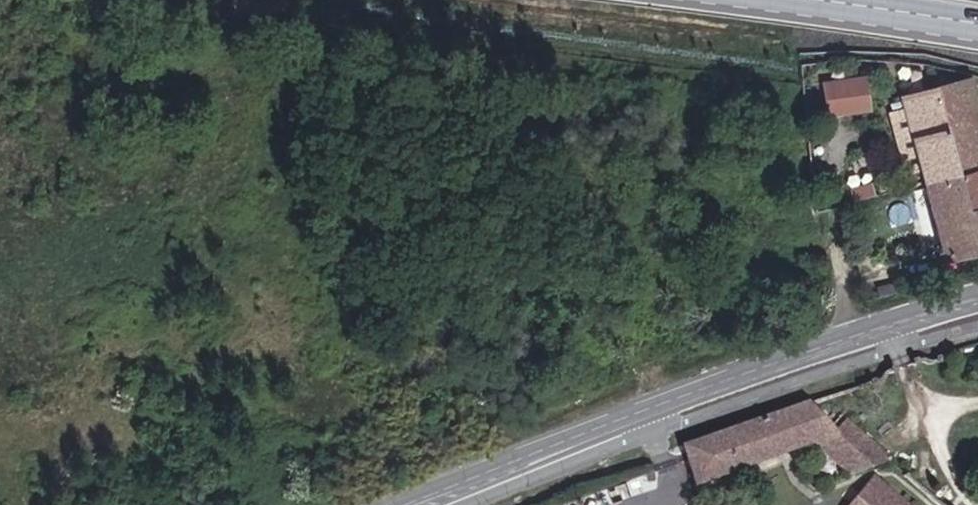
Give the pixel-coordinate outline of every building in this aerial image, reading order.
[(968,76),(934,85),(946,128),(977,120),(977,112),(968,76)] [(868,109),(863,78),(841,81),(835,83),(834,82),(822,83),(827,114),(868,109)] [(958,174),(946,128),(934,85),(901,94),(926,184),(958,174)] [(946,128),(958,174),(977,248),(977,120),(946,128)] [(958,174),(926,184),(927,187),(916,190),(925,225),(937,221),(945,257),(977,249),(977,248),(958,174)] [(891,461),(845,420),(834,431),(808,402),(682,447),(694,486),(814,443),(850,475),(851,475),(891,461)] [(873,475),(848,504),(909,504),(873,475)]
